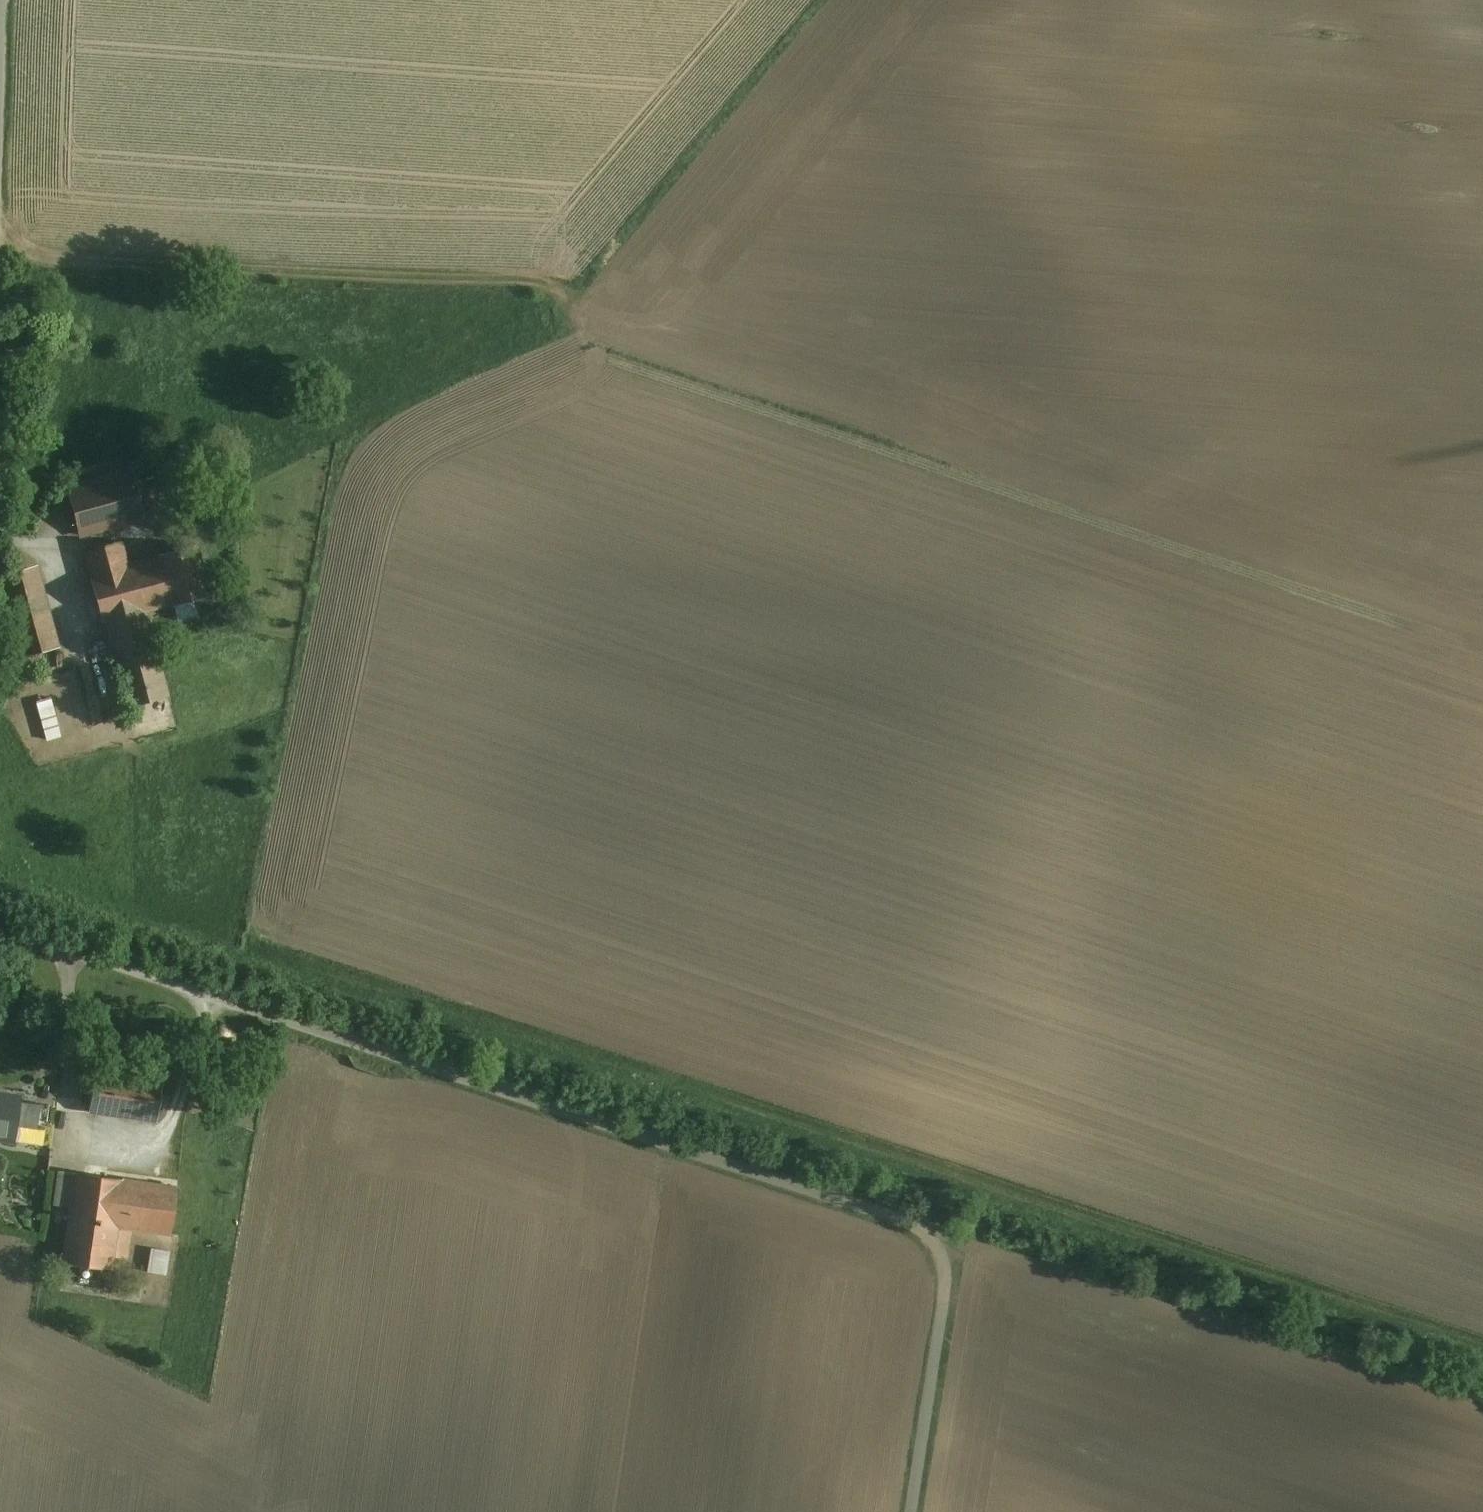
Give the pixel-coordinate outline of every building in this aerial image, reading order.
[(146,519),(132,469),(66,487),(80,537),(146,519)] [(123,540),(82,551),(126,709),(169,697),(145,611),(169,605),(170,607),(209,596),(195,544),(130,562),(123,540)] [(38,565),(0,575),(0,576),(21,658),(60,648),(38,565)] [(77,734),(68,700),(39,707),(48,742),(77,734)] [(164,1072),(96,1063),(89,1115),(157,1124),(164,1072)] [(21,1094),(0,1091),(0,1142),(14,1144),(21,1094)] [(178,1186),(76,1170),(61,1263),(117,1272),(123,1233),(169,1241),(178,1186)] [(166,1273),(170,1248),(151,1245),(147,1270),(166,1273)]
